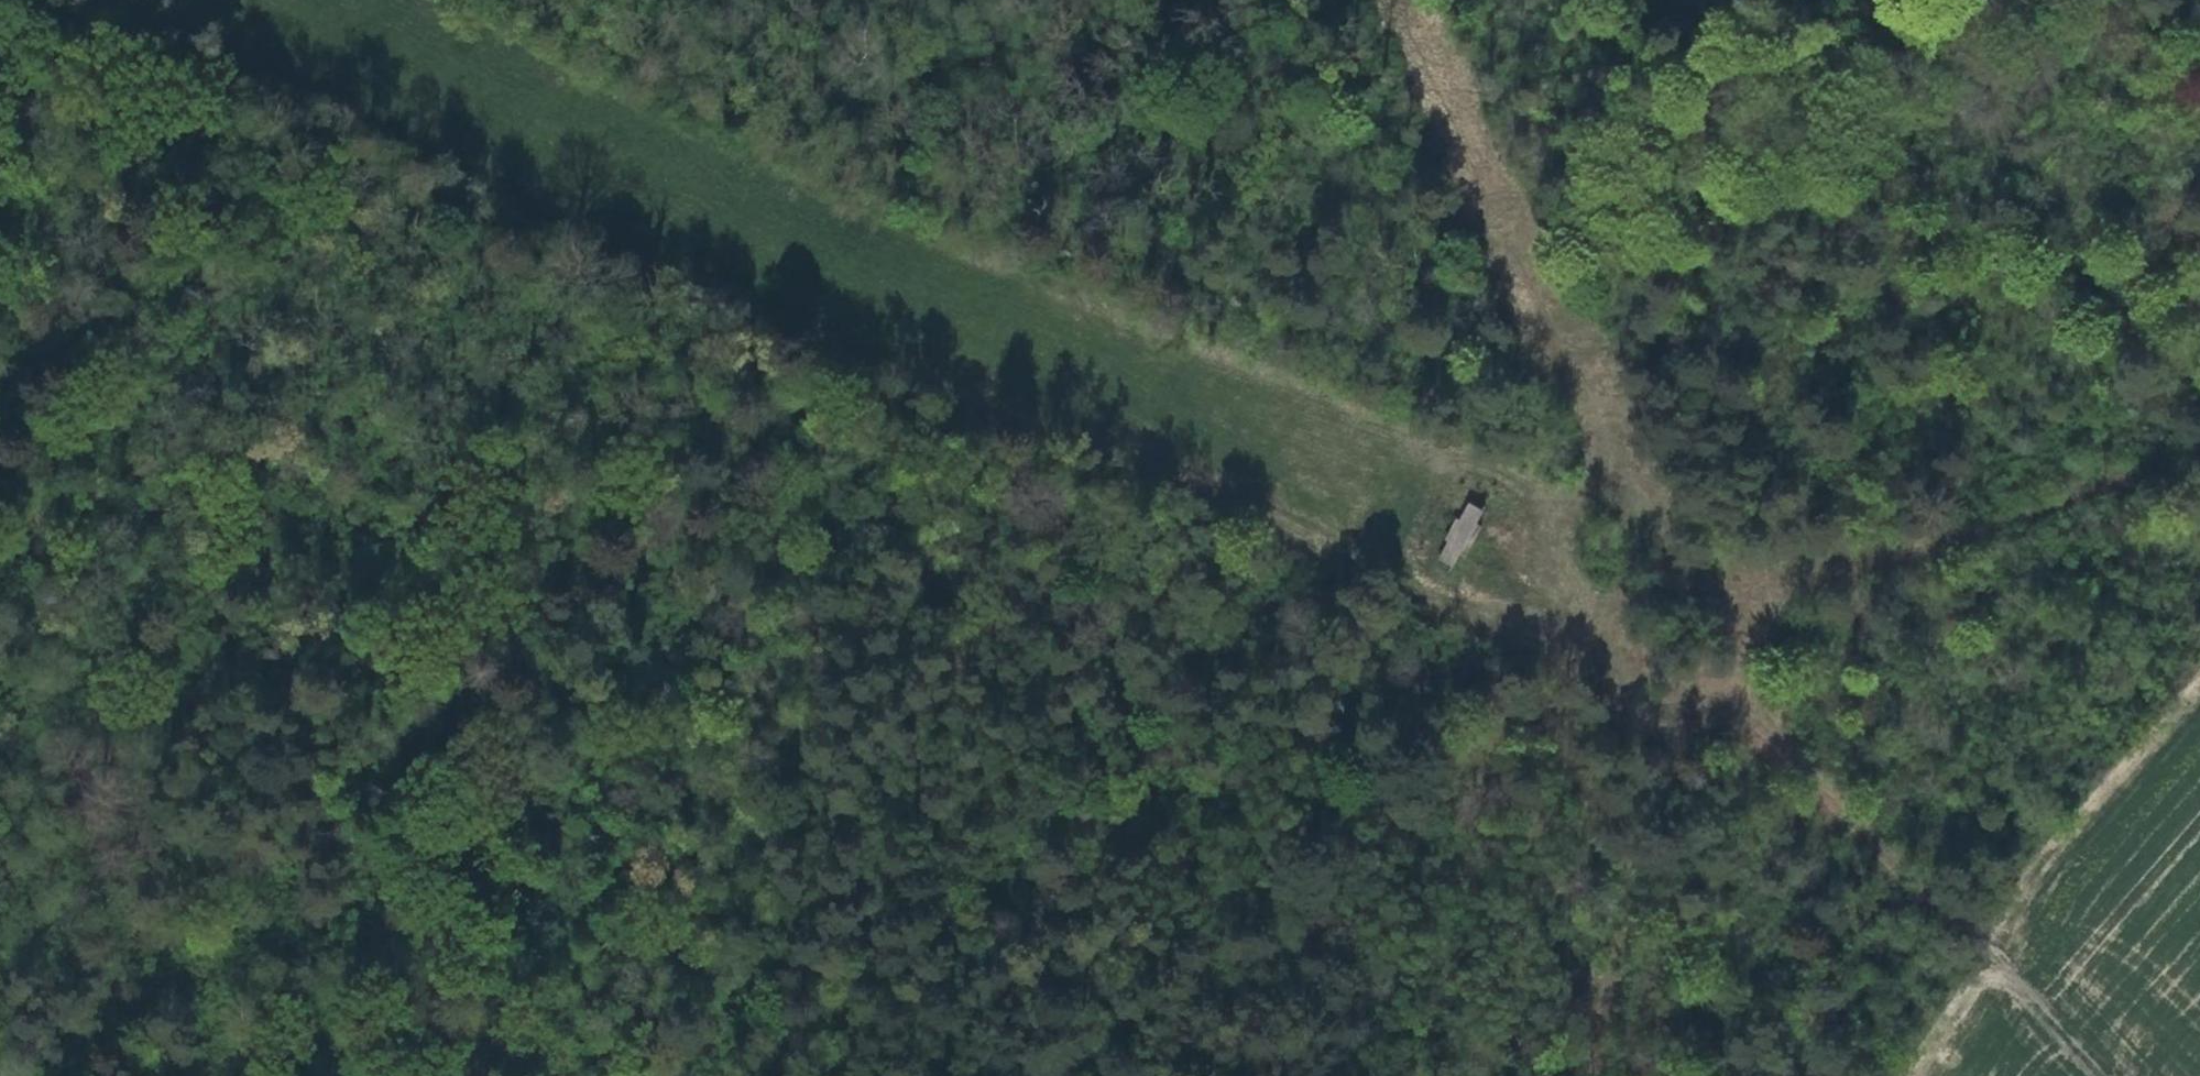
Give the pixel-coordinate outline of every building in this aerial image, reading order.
[(1446,529),(1432,549),(1437,553),(1428,567),(1439,576),(1448,564),(1452,566),(1471,537),(1465,532),(1472,519),(1459,513),(1448,531),(1446,529)]
